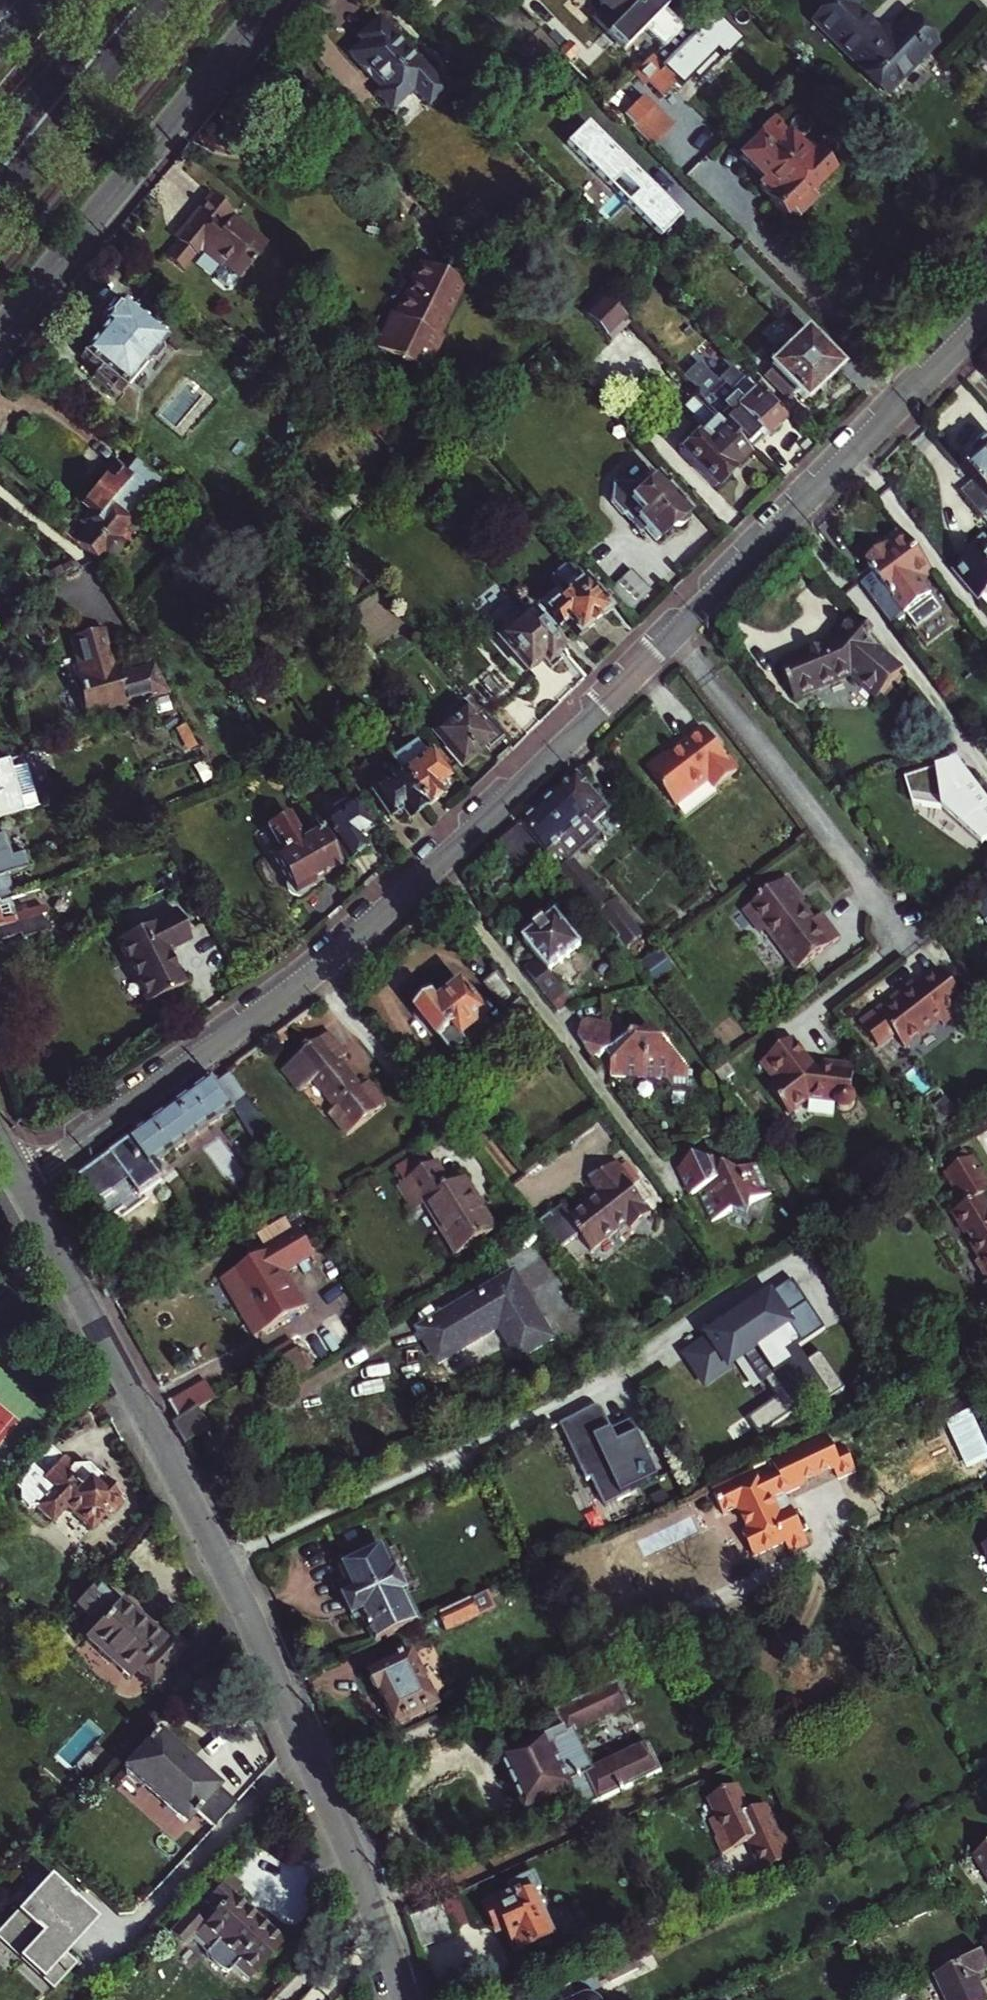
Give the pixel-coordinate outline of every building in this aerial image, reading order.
[(657,52),(681,27),(654,0),(636,0),(632,3),(629,0),(598,0),(600,6),(605,11),(594,22),(623,52),(640,35),(657,52)] [(887,94),(935,44),(907,17),(893,32),(878,32),(851,6),(857,0),(830,0),(828,2),(832,5),(815,23),(887,94)] [(356,38),(359,42),(347,53),(380,86),(374,94),(391,111),(411,91),(427,107),(446,88),(376,18),(356,38)] [(532,79),(558,54),(559,53),(539,32),(511,59),(532,79)] [(657,66),(650,60),(635,75),(645,84),(649,80),(662,92),(672,82),(678,88),(709,56),(687,34),(657,66)] [(559,53),(558,54),(568,64),(577,55),(567,45),(559,53)] [(632,129),(651,110),(641,100),(622,118),(632,129)] [(667,126),(651,110),(632,129),(648,144),(667,126)] [(772,120),(741,155),(766,179),(759,186),(770,197),(768,199),(786,217),(791,210),(795,214),(801,213),(810,203),(811,197),(808,194),(831,169),(805,144),(801,148),(772,120)] [(209,197),(177,235),(180,239),(173,248),(165,257),(181,272),(193,257),(200,255),(218,271),(222,267),(238,281),(265,248),(231,222),(235,218),(209,197)] [(169,244),(173,248),(180,239),(177,235),(169,244)] [(763,261),(755,254),(749,259),(757,267),(763,261)] [(459,281),(416,260),(391,313),(385,311),(368,347),(420,372),(437,336),(434,334),(459,281)] [(580,307),(609,337),(627,319),(605,296),(611,291),(604,284),(580,307)] [(817,321),(799,303),(790,311),(808,330),(817,321)] [(101,331),(79,358),(120,391),(162,341),(117,305),(114,308),(111,305),(96,322),(100,325),(97,328),(101,331)] [(850,355),(817,321),(808,330),(804,332),(837,367),(850,355)] [(770,355),(769,366),(763,372),(788,399),(795,393),(803,400),(837,367),(804,332),(786,350),(777,349),(770,355)] [(689,366),(680,374),(696,392),(705,383),(689,366)] [(763,441),(783,423),(730,368),(717,380),(722,385),(711,394),(717,401),(713,404),(719,410),(716,413),(751,449),(762,439),(763,441)] [(715,487),(747,453),(696,402),(691,406),(695,410),(690,414),(704,428),(696,436),(688,436),(680,443),(680,451),(715,487)] [(279,404),(278,412),(296,413),(296,405),(279,404)] [(961,464),(974,480),(986,495),(986,439),(984,439),(977,444),(977,450),(961,464)] [(137,503),(157,479),(133,458),(124,470),(114,462),(81,501),(89,507),(78,519),(90,528),(76,544),(95,560),(102,553),(110,554),(118,551),(119,540),(117,536),(123,529),(128,531),(135,531),(143,525),(146,515),(137,503)] [(613,503),(638,532),(643,527),(655,542),(689,513),(658,476),(640,491),(635,485),(614,484),(613,503)] [(974,480),(962,490),(984,516),(986,513),(986,495),(974,480)] [(938,606),(922,586),(918,581),(930,572),(897,529),(889,535),(883,539),(886,543),(867,558),(871,564),(867,567),(866,565),(854,574),(889,619),(901,610),(912,625),(938,606)] [(986,544),(982,539),(960,558),(964,563),(951,573),(976,602),(981,599),(986,606),(986,543),(986,544)] [(630,567),(607,586),(626,609),(649,590),(630,567)] [(564,594),(546,608),(560,625),(564,622),(576,637),(608,610),(579,574),(575,577),(569,570),(554,581),(561,589),(564,594)] [(918,581),(922,586),(933,577),(930,572),(918,581)] [(543,604),(546,608),(564,594),(561,589),(543,604)] [(561,649),(527,609),(518,616),(512,609),(499,620),(505,628),(495,636),(525,671),(541,657),(546,662),(561,649)] [(881,699),(901,672),(881,658),(885,653),(867,640),(871,635),(845,617),(830,637),(836,642),(831,648),(782,665),(793,698),(851,679),(881,699)] [(85,720),(169,699),(154,671),(114,681),(111,672),(116,671),(106,632),(71,641),(80,677),(74,679),(85,720)] [(479,683),(498,705),(510,696),(490,673),(479,683)] [(502,737),(463,696),(441,717),(444,721),(431,733),(458,765),(464,765),(482,744),(488,750),(502,737)] [(665,754),(646,768),(675,806),(709,781),(715,789),(737,773),(718,748),(704,729),(682,745),(684,748),(669,760),(665,754)] [(394,765),(423,808),(440,797),(433,787),(444,779),(426,751),(421,754),(410,737),(386,753),(391,761),(394,765)] [(6,761),(0,763),(0,818),(22,811),(6,761)] [(423,808),(394,765),(391,761),(378,770),(384,778),(367,790),(386,818),(398,809),(406,820),(423,808)] [(956,762),(906,779),(912,804),(941,809),(982,847),(986,843),(986,804),(956,762)] [(229,767),(210,777),(215,786),(234,777),(229,767)] [(610,811),(576,773),(520,824),(548,854),(546,856),(595,918),(598,916),(621,950),(640,936),(616,900),(614,903),(598,883),(595,886),(573,859),(601,834),(594,826),(610,811)] [(23,782),(17,783),(22,801),(28,800),(23,782)] [(327,797),(309,810),(343,863),(362,850),(355,839),(366,831),(344,798),(332,806),(327,797)] [(336,867),(315,831),(300,840),(284,812),(264,824),(277,848),(270,851),(290,885),(285,892),(286,900),(292,905),(300,904),(305,898),(304,890),(312,885),(310,882),(336,867)] [(543,854),(519,826),(505,838),(505,853),(534,861),(543,854)] [(0,875),(2,874),(15,871),(27,867),(23,852),(11,856),(3,832),(0,834),(0,875)] [(8,898),(11,898),(2,874),(0,875),(0,901),(8,898)] [(813,921),(800,903),(795,896),(799,894),(787,878),(743,910),(760,935),(768,930),(791,963),(797,970),(808,962),(840,939),(822,914),(813,921)] [(801,897),(799,894),(795,896),(800,903),(803,901),(801,897)] [(46,913),(42,901),(21,908),(18,902),(10,904),(8,898),(0,901),(0,927),(46,913)] [(178,911),(119,940),(149,1001),(183,984),(167,951),(192,939),(178,911)] [(528,930),(528,940),(525,942),(540,960),(528,969),(558,1010),(571,1000),(551,973),(583,946),(558,915),(554,918),(545,916),(528,930)] [(638,971),(647,985),(671,969),(662,956),(638,971)] [(902,995),(860,1026),(878,1049),(894,1037),(904,1050),(940,1024),(944,1029),(969,1010),(941,973),(918,990),(906,999),(902,995)] [(548,1041),(497,974),(485,984),(508,1014),(512,1012),(539,1048),(548,1041)] [(914,985),(902,995),(906,999),(918,990),(914,985)] [(437,998),(420,1012),(455,1057),(475,1041),(469,1033),(489,1017),(464,986),(445,1001),(442,998),(439,1001),(437,998)] [(586,1057),(607,1062),(606,1077),(653,1078),(652,1091),(670,1092),(669,1104),(692,1105),(693,1079),(645,1024),(636,1031),(579,1020),(573,1040),(586,1057)] [(347,1052),(330,1030),(284,1065),(301,1087),(316,1076),(337,1104),(331,1109),(347,1131),(387,1101),(371,1080),(362,1086),(340,1057),(347,1052)] [(856,1102),(851,1097),(855,1069),(822,1065),(821,1072),(814,1071),(792,1042),(761,1066),(778,1087),(771,1093),(789,1118),(811,1101),(837,1105),(840,1113),(850,1116),(854,1114),(857,1107),(856,1102)] [(228,1070),(213,1080),(234,1109),(249,1098),(247,1095),(228,1070)] [(234,1109),(213,1080),(79,1177),(88,1189),(116,1169),(123,1180),(136,1198),(162,1179),(164,1172),(159,1163),(234,1109)] [(756,1159),(734,1169),(685,1152),(674,1171),(686,1197),(699,1191),(713,1221),(731,1213),(740,1215),(744,1207),(772,1193),(756,1159)] [(394,1172),(402,1186),(433,1167),(424,1153),(394,1172)] [(952,1161),(956,1168),(969,1160),(965,1153),(952,1161)] [(982,1199),(986,1196),(986,1187),(971,1160),(969,1160),(956,1168),(947,1174),(957,1191),(948,1197),(957,1212),(954,1214),(982,1260),(976,1264),(986,1282),(986,1207),(982,1199)] [(438,1164),(433,1167),(402,1186),(398,1188),(414,1214),(423,1208),(454,1259),(495,1234),(465,1183),(454,1190),(438,1164)] [(116,1169),(88,1189),(95,1200),(123,1180),(116,1169)] [(600,1194),(595,1189),(583,1199),(587,1204),(600,1194)] [(308,1201),(256,1231),(270,1255),(221,1284),(253,1340),(309,1307),(289,1274),(316,1259),(299,1231),(319,1220),(312,1207),(308,1201)] [(581,1235),(569,1219),(562,1210),(553,1217),(551,1214),(542,1222),(550,1232),(564,1249),(581,1235)] [(517,1279),(422,1333),(441,1368),(504,1332),(523,1365),(556,1346),(517,1279)] [(770,1301),(785,1324),(809,1309),(796,1285),(770,1301)] [(754,1324),(750,1318),(688,1356),(704,1382),(747,1356),(776,1404),(745,1422),(750,1429),(749,1430),(755,1440),(818,1401),(823,1409),(843,1397),(820,1359),(802,1370),(798,1364),(792,1368),(787,1360),(826,1336),(809,1309),(785,1324),(776,1311),(754,1324)] [(288,1378),(306,1366),(290,1342),(272,1354),(288,1378)] [(213,1379),(170,1403),(180,1420),(197,1410),(223,1395),(213,1379)] [(595,1480),(607,1507),(634,1495),(632,1492),(662,1478),(647,1447),(631,1454),(628,1447),(624,1449),(607,1410),(603,1407),(600,1406),(596,1408),(571,1422),(582,1446),(575,1449),(590,1483),(595,1480)] [(208,1431),(197,1410),(180,1420),(174,1423),(185,1444),(190,1442),(208,1431)] [(764,1473),(723,1492),(733,1512),(741,1508),(749,1511),(757,1529),(750,1532),(761,1556),(792,1542),(797,1552),(816,1543),(799,1507),(788,1512),(783,1502),(784,1495),(809,1484),(810,1478),(843,1463),(847,1472),(864,1465),(853,1442),(836,1450),(829,1435),(779,1458),(786,1471),(767,1480),(764,1473)] [(51,1447),(13,1488),(19,1493),(19,1501),(28,1509),(37,1508),(51,1521),(65,1506),(90,1528),(107,1510),(111,1513),(122,1502),(118,1499),(122,1495),(89,1465),(73,1466),(51,1447)] [(720,1485),(723,1492),(764,1473),(761,1466),(720,1485)] [(388,1552),(409,1597),(419,1592),(398,1547),(388,1552)] [(422,1624),(409,1597),(388,1552),(345,1571),(354,1590),(345,1594),(354,1613),(363,1609),(367,1617),(380,1644),(422,1624)] [(97,1582),(74,1607),(97,1628),(86,1641),(128,1679),(138,1669),(153,1684),(187,1647),(171,1632),(163,1640),(97,1582)] [(485,1595),(444,1614),(452,1631),(482,1617),(477,1606),(488,1602),(485,1595)] [(363,1609),(354,1613),(358,1621),(367,1617),(363,1609)] [(418,1653),(375,1674),(377,1679),(376,1683),(379,1690),(383,1691),(400,1725),(443,1704),(418,1653)] [(570,1791),(573,1795),(570,1796),(577,1810),(579,1809),(581,1812),(666,1772),(653,1745),(597,1772),(578,1732),(634,1706),(624,1683),(587,1700),(571,1707),(559,1712),(568,1730),(506,1759),(508,1765),(506,1766),(512,1779),(514,1777),(521,1791),(518,1793),(525,1806),(527,1805),(529,1810),(570,1791)] [(567,1698),(571,1707),(587,1700),(583,1691),(567,1698)] [(197,1811),(215,1827),(235,1806),(218,1788),(219,1787),(158,1731),(154,1736),(153,1735),(147,1742),(148,1742),(125,1767),(128,1770),(128,1774),(138,1783),(142,1783),(186,1823),(197,1811)] [(793,1858),(787,1847),(781,1832),(767,1803),(752,1810),(740,1784),(714,1796),(722,1814),(712,1818),(720,1836),(718,1837),(725,1852),(750,1841),(764,1871),(793,1858)] [(787,1847),(801,1841),(794,1826),(781,1832),(787,1847)] [(986,1869),(986,1847),(977,1854),(986,1869)] [(197,1887),(209,1898),(224,1883),(212,1871),(197,1887)] [(515,1893),(485,1907),(495,1930),(504,1926),(516,1953),(522,1950),(524,1955),(538,1949),(543,1951),(554,1946),(554,1942),(558,1940),(536,1892),(544,1888),(537,1873),(511,1885),(515,1893)] [(0,1926),(0,1941),(51,1988),(75,1962),(60,1948),(92,1915),(49,1874),(0,1926)] [(230,1876),(224,1883),(209,1898),(205,1902),(217,1913),(206,1925),(192,1912),(171,1933),(186,1946),(195,1937),(209,1950),(207,1952),(208,1955),(213,1962),(221,1969),(228,1972),(233,1968),(248,1981),(284,1944),(234,1896),(241,1887),(230,1876)] [(446,1904),(414,1916),(426,1946),(457,1933),(446,1904)] [(937,1976),(948,1999),(986,1999),(975,1975),(986,1969),(986,1953),(937,1976)]
